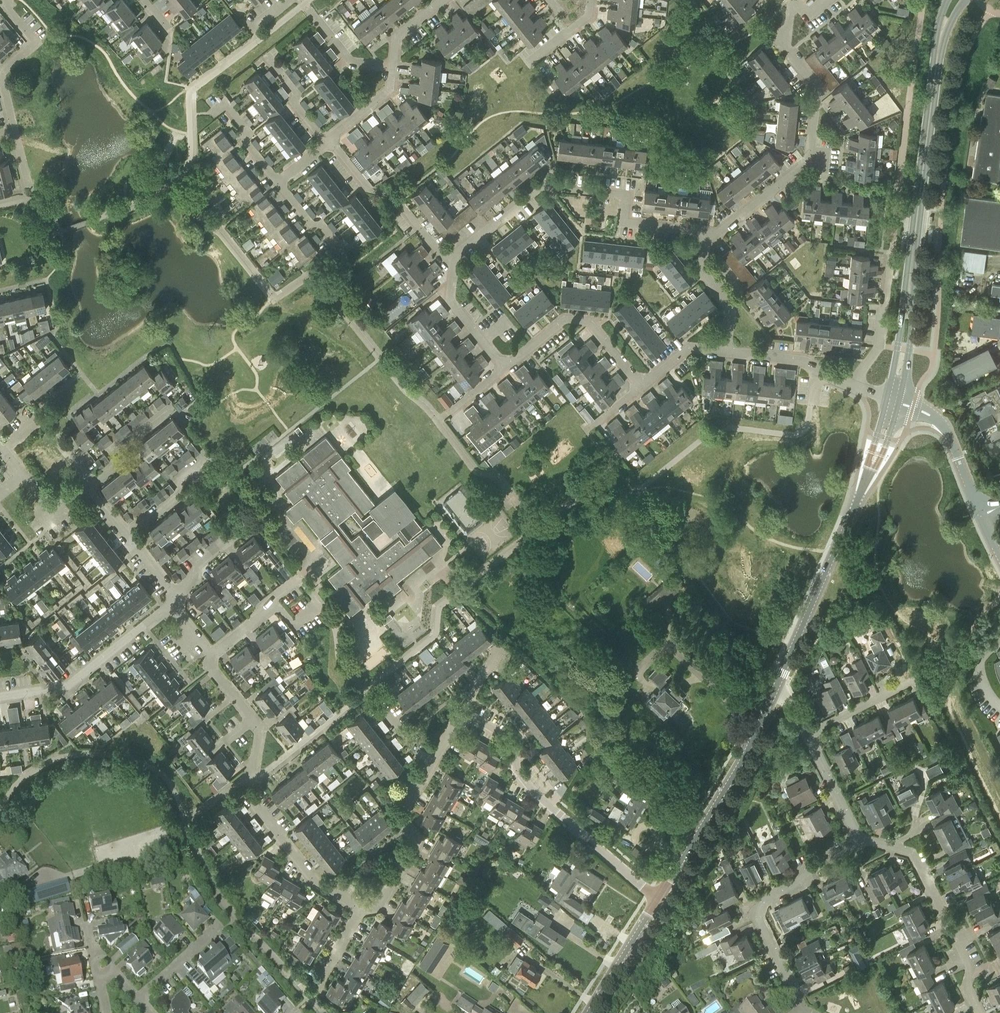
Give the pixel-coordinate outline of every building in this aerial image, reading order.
[(90,7),(86,10),(87,11),(90,15),(99,8),(103,5),(99,0),(100,0),(84,0),(90,7)] [(99,8),(103,13),(107,10),(114,19),(129,7),(123,0),(118,0),(115,2),(113,0),(108,0),(103,5),(99,8)] [(170,8),(174,13),(179,9),(185,17),(197,7),(191,0),(180,0),(170,8)] [(379,7),(390,21),(395,17),(398,20),(401,17),(388,0),(387,0),(379,7)] [(402,0),(388,0),(401,17),(405,14),(402,11),(407,7),(402,0)] [(473,0),(471,0),(468,3),(475,12),(480,9),(473,0)] [(480,0),(473,0),(480,9),(484,5),(480,0)] [(497,7),(503,15),(518,3),(516,0),(506,0),(497,7)] [(726,4),(732,12),(747,0),(732,0),(726,4)] [(732,12),(739,20),(754,8),(750,4),(755,0),(747,0),(732,12)] [(518,3),(503,15),(509,22),(531,5),(528,1),(522,7),(518,3)] [(347,10),(342,3),(337,7),(342,13),(347,10)] [(475,12),(468,3),(463,6),(471,16),(475,12)] [(608,8),(607,13),(635,16),(636,6),(617,4),(617,9),(608,8)] [(534,8),(531,5),(509,22),(515,30),(530,18),(527,14),(534,8)] [(137,16),(129,7),(114,19),(121,28),(117,31),(121,36),(134,26),(130,22),(137,16)] [(379,7),(371,13),(384,31),(388,28),(385,25),(390,21),(379,7)] [(866,11),(861,15),(855,7),(851,10),(868,32),(877,25),(866,11)] [(872,36),(868,32),(851,10),(847,14),(853,21),(849,24),(860,38),(864,43),(872,36)] [(84,20),(90,15),(87,11),(81,15),(78,17),(82,22),(84,20)] [(456,12),(453,15),(470,37),(478,31),(466,16),(462,19),(456,12)] [(371,13),(362,20),(373,34),(378,30),(381,33),(384,31),(371,13)] [(635,16),(607,13),(607,17),(616,18),(615,24),(634,26),(635,16)] [(230,14),(222,21),(232,33),(240,27),(230,14)] [(470,37),(453,15),(449,18),(455,25),(451,28),(462,43),(470,37)] [(530,18),(515,30),(521,37),(543,20),(540,16),(533,21),(530,18)] [(373,34),(362,20),(353,27),(367,44),(371,41),(368,38),(373,34)] [(477,24),(482,31),(487,27),(481,20),(477,24)] [(543,20),(521,37),(527,45),(542,33),(539,29),(546,24),(543,20)] [(6,51),(10,47),(10,48),(15,44),(14,43),(11,39),(15,35),(3,21),(0,23),(0,44),(6,51)] [(232,33),(222,21),(214,27),(224,40),(232,33)] [(835,24),(832,21),(831,22),(830,23),(832,26),(830,27),(836,34),(832,38),(843,52),(851,45),(835,24)] [(838,21),(835,24),(851,45),(860,38),(849,24),(844,28),(838,21)] [(136,24),(134,26),(121,36),(125,41),(127,39),(130,43),(135,39),(140,44),(154,32),(147,23),(140,28),(136,24)] [(441,24),(438,27),(455,49),(462,43),(451,28),(447,31),(441,24)] [(605,26),(601,29),(619,51),(627,44),(615,30),(611,33),(605,26)] [(224,40),(214,27),(206,33),(216,46),(224,40)] [(455,49),(438,27),(434,30),(440,37),(435,41),(447,55),(455,49)] [(619,51),(601,29),(597,32),(603,39),(599,42),(611,57),(619,51)] [(154,32),(140,44),(144,50),(140,53),(147,62),(159,52),(156,47),(162,42),(154,32)] [(216,46),(206,33),(198,40),(209,52),(216,46)] [(299,53),(313,42),(306,34),(293,45),(299,53)] [(817,38),(818,37),(815,34),(811,37),(814,40),(813,41),(819,48),(814,52),(818,56),(821,60),(824,65),(825,66),(834,59),(817,38)] [(821,35),(818,37),(817,38),(834,59),(843,52),(832,38),(827,42),(821,35)] [(599,42),(595,45),(589,38),(586,41),(604,63),(611,57),(599,42)] [(637,42),(632,38),(628,43),(634,46),(637,42)] [(882,49),(889,43),(886,39),(878,45),(882,49)] [(209,52),(198,40),(190,46),(201,59),(209,52)] [(604,63),(586,41),(582,44),(588,51),(584,54),(596,69),(604,63)] [(319,50),(313,42),(299,53),(306,61),(319,50)] [(764,45),(761,48),(747,59),(754,68),(768,57),(764,51),(767,49),(764,45)] [(201,59),(190,46),(182,53),(186,57),(192,65),(193,65),(201,59)] [(490,47),(485,50),(490,56),(495,52),(490,47)] [(319,50),(306,61),(301,65),(307,73),(312,69),(326,58),(319,50)] [(505,50),(500,54),(506,62),(511,58),(505,50)] [(584,54),(580,57),(575,50),(571,53),(589,75),(596,69),(584,54)] [(818,56),(814,52),(804,59),(808,64),(818,56)] [(589,75),(571,53),(567,55),(573,63),(569,66),(581,81),(589,75)] [(472,68),(479,63),(474,56),(467,61),(472,68)] [(818,56),(808,64),(812,68),(821,60),(818,56)] [(192,65),(186,57),(178,64),(188,77),(196,70),(193,65),(192,65)] [(772,62),(768,57),(754,68),(761,76),(778,63),(775,59),(772,62)] [(332,66),(326,58),(312,69),(319,77),(332,66)] [(411,68),(439,71),(440,61),(421,59),(421,64),(412,63),(411,68)] [(821,60),(812,68),(815,72),(824,65),(821,60)] [(153,74),(162,67),(159,62),(149,70),(153,74)] [(581,81),(569,66),(565,69),(560,62),(556,65),(573,87),(581,81)] [(472,70),(466,63),(460,67),(469,72),(472,70)] [(778,63),(761,76),(767,85),(781,73),(777,68),(780,66),(778,63)] [(573,87),(556,65),(552,68),(558,75),(554,78),(566,93),(573,87)] [(828,69),(825,66),(824,65),(815,72),(819,77),(828,69)] [(439,71),(411,68),(411,73),(420,74),(419,79),(438,81),(439,71)] [(828,69),(819,77),(822,81),(832,74),(828,69)] [(251,92),(264,81),(258,73),(244,83),(251,92)] [(321,92),(334,82),(328,73),(314,84),(321,92)] [(781,73),(767,85),(775,94),(792,80),(788,76),(785,79),(781,73)] [(832,74),(822,81),(826,86),(835,78),(832,74)] [(613,77),(607,82),(613,89),(619,84),(613,77)] [(835,78),(826,86),(829,90),(839,83),(835,78)] [(438,81),(419,79),(419,84),(410,83),(409,87),(437,90),(438,81)] [(264,81),(251,92),(257,100),(252,103),(253,103),(271,89),(264,81)] [(832,92),(836,97),(829,103),(832,107),(853,90),(846,81),(832,92)] [(341,90),(334,82),(321,92),(327,100),(341,90)] [(604,95),(605,96),(612,90),(608,84),(601,90),(604,95)] [(437,90),(409,87),(409,92),(418,93),(417,98),(436,100),(437,90)] [(271,89),(253,103),(259,111),(263,108),(277,97),(271,89)] [(341,90),(327,100),(333,108),(347,98),(341,90)] [(853,90),(832,107),(835,111),(842,105),(846,110),(860,98),(853,90)] [(986,92),(983,113),(982,112),(972,177),(999,181),(999,94),(986,92)] [(277,97),(263,108),(270,116),(284,105),(277,97)] [(354,106),(347,98),(333,108),(340,117),(354,106)] [(846,110),(849,114),(842,120),(845,124),(867,107),(860,98),(846,110)] [(416,104),(412,107),(406,100),(402,103),(420,125),(428,119),(416,104)] [(779,100),(778,112),(796,113),(797,107),(800,107),(801,102),(779,100)] [(420,125),(402,103),(398,106),(404,113),(400,116),(413,131),(420,125)] [(874,116),(867,107),(845,124),(848,128),(855,122),(859,127),(874,116)] [(272,131),(286,120),(279,112),(266,123),(272,131)] [(391,112),(387,115),(405,137),(413,131),(400,116),(397,119),(391,112)] [(778,112),(777,122),(799,125),(799,121),(795,120),(796,113),(778,112)] [(405,137),(387,115),(383,118),(389,125),(385,128),(397,143),(405,137)] [(286,120),(272,131),(278,139),(292,128),(286,120)] [(898,125),(894,120),(890,124),(894,129),(898,125)] [(799,125),(777,122),(776,133),(794,135),(794,128),(798,129),(799,125)] [(376,124),(372,126),(390,149),(397,143),(385,128),(382,131),(376,124)] [(390,149),(372,126),(368,130),(374,137),(370,140),(382,155),(390,149)] [(292,128),(278,139),(285,147),(298,136),(292,128)] [(220,129),(205,141),(201,144),(204,148),(208,145),(212,150),(227,137),(220,129)] [(517,129),(513,132),(515,135),(518,138),(521,135),(517,129)] [(536,143),(528,150),(539,164),(544,160),(546,163),(550,160),(544,153),(548,149),(543,133),(534,140),(536,143)] [(602,144),(599,166),(604,166),(604,162),(611,163),(614,139),(616,139),(617,133),(613,133),(612,138),(611,145),(602,144)] [(794,135),(776,133),(775,145),(797,147),(797,142),(793,142),(794,135)] [(849,138),(848,143),(875,146),(876,135),(859,133),(858,139),(849,138)] [(305,145),(298,136),(285,147),(291,155),(305,145)] [(361,136),(357,139),(375,161),(382,155),(370,140),(366,143),(361,136)] [(227,137),(212,150),(216,155),(212,158),(215,161),(230,150),(234,146),(227,137)] [(355,152),(357,154),(351,159),(361,172),(366,168),(370,174),(380,167),(375,161),(357,139),(353,142),(359,149),(355,152)] [(559,139),(557,157),(556,161),(561,161),(561,157),(568,158),(570,140),(559,139)] [(614,139),(611,163),(617,164),(617,168),(621,168),(624,147),(615,146),(616,139),(614,139)] [(570,140),(568,158),(575,159),(574,163),(578,163),(581,141),(570,140)] [(581,141),(578,163),(582,164),(583,160),(590,161),(592,143),(581,141)] [(500,142),(496,145),(501,151),(505,148),(500,142)] [(415,148),(421,155),(427,150),(421,143),(415,148)] [(602,144),(592,143),(590,161),(596,161),(596,165),(599,166),(602,144)] [(875,146),(848,143),(848,148),(857,149),(856,155),(874,157),(875,146)] [(624,147),(621,168),(625,169),(626,165),(632,166),(634,148),(624,147)] [(646,149),(634,148),(632,166),(639,167),(638,170),(643,171),(646,149)] [(215,161),(210,165),(213,168),(217,165),(221,170),(236,158),(230,150),(215,161)] [(528,150),(519,157),(533,174),(536,172),(534,168),(539,164),(528,150)] [(768,150),(759,157),(770,171),(776,167),(778,170),(782,167),(768,150)] [(1,160),(0,155),(0,173),(10,170),(9,165),(10,165),(8,159),(7,159),(1,160)] [(846,160),(846,165),(873,168),(874,157),(856,155),(855,161),(846,160)] [(533,174),(519,157),(511,164),(522,178),(527,174),(530,177),(533,174)] [(759,157),(751,164),(765,181),(768,178),(765,175),(770,171),(759,157)] [(221,170),(225,175),(221,178),(224,182),(243,166),(236,158),(221,170)] [(401,163),(405,168),(412,164),(407,158),(401,163)] [(405,168),(401,163),(394,168),(397,173),(405,168)] [(511,164),(502,171),(516,188),(519,185),(517,182),(522,178),(511,164)] [(751,164),(742,170),(754,184),(759,180),(761,183),(765,181),(751,164)] [(314,184),(328,173),(321,165),(307,176),(314,184)] [(873,168),(846,165),(845,170),(854,171),(853,177),(871,179),(873,168)] [(243,166),(224,182),(226,185),(230,182),(234,187),(250,175),(243,166)] [(677,176),(678,170),(669,169),(668,179),(676,180),(676,181),(680,182),(681,176),(677,176)] [(12,190),(10,182),(13,181),(14,181),(12,175),(11,175),(10,170),(0,173),(0,193),(12,190)] [(754,184),(742,170),(734,177),(748,194),(751,191),(749,188),(754,184)] [(502,171),(494,177),(505,191),(510,187),(513,190),(516,188),(502,171)] [(334,181),(328,173),(314,184),(320,192),(334,181)] [(256,183),(250,175),(234,187),(238,192),(234,195),(237,199),(256,183)] [(505,191),(494,177),(486,184),(499,201),(502,199),(500,196),(505,191)] [(734,177),(725,184),(737,198),(742,194),(744,197),(748,194),(734,177)] [(334,181),(320,192),(327,200),(340,189),(334,181)] [(677,193),(674,211),(681,212),(680,216),(685,216),(687,195),(679,194),(681,182),(678,182),(677,193)] [(263,192),(256,183),(237,199),(240,202),(243,199),(248,205),(263,192)] [(425,184),(411,195),(408,197),(411,201),(414,198),(418,204),(432,193),(425,184)] [(499,201),(486,184),(477,191),(488,205),(493,201),(496,204),(499,201)] [(737,198),(725,184),(717,191),(730,208),(734,205),(731,202),(737,198)] [(340,189),(327,200),(333,208),(347,197),(340,189)] [(644,189),(641,207),(641,211),(646,212),(646,208),(653,209),(655,191),(644,189)] [(810,189),(809,198),(803,197),(801,215),(812,217),(815,189),(810,189)] [(815,189),(812,217),(823,218),(825,200),(819,199),(820,190),(815,189)] [(858,194),(855,221),(866,222),(868,204),(862,204),(863,191),(859,190),(858,194)] [(488,205),(477,191),(468,198),(482,215),(485,212),(483,209),(488,205)] [(666,192),(655,191),(653,209),(659,209),(659,213),(663,214),(666,192)] [(696,196),(687,195),(685,216),(689,217),(689,213),(696,214),(699,193),(698,193),(699,191),(697,191),(696,196)] [(831,200),(825,200),(823,218),(834,219),(837,192),(832,191),(831,200)] [(666,192),(663,214),(667,214),(668,210),(674,211),(677,193),(666,192)] [(837,192),(834,219),(844,220),(846,202),(840,201),(841,192),(837,192)] [(432,193),(418,204),(422,209),(419,211),(422,215),(439,201),(432,193)] [(699,193),(696,214),(702,214),(702,219),(707,219),(710,194),(699,193)] [(852,203),(846,202),(844,220),(855,221),(858,194),(853,193),(852,203)] [(253,219),(273,204),(266,195),(250,208),(254,213),(251,216),(253,219)] [(348,214),(362,203),(355,195),(342,206),(348,214)] [(966,195),(960,243),(999,248),(999,199),(966,195)] [(799,204),(794,199),(788,204),(793,209),(799,204)] [(446,210),(439,201),(422,215),(424,218),(427,215),(432,221),(446,210)] [(541,224),(556,212),(548,202),(533,214),(539,222),(534,225),(537,228),(541,225),(541,224)] [(723,202),(718,207),(720,210),(726,206),(723,202)] [(368,211),(362,203),(348,214),(354,222),(368,211)] [(273,204),(253,219),(256,223),(260,220),(264,225),(279,212),(273,204)] [(772,204),(769,207),(786,228),(794,221),(783,207),(778,211),(772,204)] [(318,215),(324,210),(321,205),(314,210),(318,215)] [(470,205),(465,209),(473,218),(477,214),(470,205)] [(786,228),(769,207),(765,210),(770,217),(766,221),(777,235),(786,228)] [(473,218),(465,209),(461,212),(468,222),(473,218)] [(452,219),(446,210),(432,221),(436,226),(432,228),(435,232),(438,230),(443,226),(447,223),(452,219)] [(375,219),(368,211),(354,222),(361,230),(375,219)] [(286,221),(279,212),(264,225),(268,230),(264,233),(267,236),(286,221)] [(461,212),(456,216),(464,225),(468,222),(461,212)] [(556,212),(541,224),(541,225),(546,231),(542,235),(544,238),(549,234),(548,233),(563,221),(556,212)] [(456,216),(452,219),(459,229),(464,225),(456,216)] [(756,217),(752,220),(769,242),(777,235),(766,221),(761,224),(756,217)] [(381,227),(375,219),(361,230),(367,238),(381,227)] [(459,229),(452,219),(447,223),(455,232),(459,229)] [(769,242),(752,220),(748,224),(753,231),(749,234),(760,249),(769,242)] [(293,229),(286,221),(267,236),(269,240),(273,237),(277,242),(293,229)] [(571,230),(563,221),(548,233),(549,234),(554,240),(549,244),(551,247),(556,243),(555,242),(571,230)] [(455,232),(447,223),(443,226),(451,236),(455,232)] [(533,238),(533,239),(521,224),(511,232),(523,247),(524,246),(531,241),(534,246),(537,243),(533,238)] [(451,236),(443,226),(438,230),(446,240),(451,236)] [(299,237),(293,229),(277,242),(281,247),(277,250),(280,253),(284,250),(299,237)] [(578,239),(571,230),(555,242),(556,243),(561,249),(556,253),(559,256),(564,252),(563,252),(578,239)] [(749,234),(744,238),(738,231),(735,234),(752,255),(760,249),(749,234)] [(511,232),(502,239),(514,254),(515,253),(521,248),(525,253),(528,251),(524,246),(523,247),(511,232)] [(304,234),(299,237),(284,250),(287,254),(291,250),(295,255),(311,242),(304,234)] [(735,234),(731,237),(736,244),(731,248),(735,253),(738,257),(742,261),(743,262),(752,255),(735,234)] [(249,239),(242,244),(247,250),(254,245),(249,239)] [(514,254),(502,239),(493,247),(505,262),(512,256),(516,261),(519,258),(515,253),(514,254)] [(594,261),(596,242),(584,240),(582,260),(587,260),(587,267),(586,270),(594,271),(595,261),(594,261)] [(311,242),(295,255),(299,260),(296,263),(298,267),(318,251),(311,242)] [(596,242),(594,261),(595,261),(603,262),(602,268),(606,269),(607,262),(606,262),(608,243),(596,242)] [(405,250),(397,256),(393,251),(381,261),(392,275),(398,269),(398,270),(425,248),(421,243),(411,252),(411,253),(409,254),(405,250)] [(620,244),(608,243),(606,262),(607,262),(615,263),(614,270),(618,270),(619,264),(617,264),(620,244)] [(631,246),(620,244),(617,264),(619,264),(626,265),(626,271),(629,271),(630,265),(629,265),(631,246)] [(631,246),(629,265),(630,265),(638,266),(638,272),(636,272),(635,280),(642,281),(643,273),(641,273),(642,266),(641,266),(643,247),(631,246)] [(425,248),(398,270),(405,278),(419,267),(415,262),(418,260),(418,261),(429,253),(425,248)] [(735,253),(731,248),(721,256),(725,260),(735,253)] [(964,249),(962,267),(985,270),(987,251),(964,249)] [(664,272),(679,260),(671,250),(656,262),(662,269),(657,273),(659,276),(664,272)] [(488,266),(487,265),(482,259),(487,255),(484,252),(480,256),(480,257),(465,269),(473,278),(488,266)] [(735,253),(725,260),(729,265),(738,257),(735,253)] [(851,255),(850,267),(877,270),(877,264),(868,263),(869,257),(851,255)] [(827,256),(826,263),(834,264),(835,256),(827,256)] [(742,261),(738,257),(729,265),(732,269),(742,261)] [(419,267),(405,278),(399,283),(406,291),(412,286),(438,265),(435,260),(424,269),(425,269),(423,271),(419,267)] [(686,269),(679,260),(664,272),(669,279),(664,283),(667,286),(672,282),(671,281),(686,269)] [(742,261),(732,269),(736,274),(745,266),(743,262),(742,261)] [(487,265),(488,266),(473,278),(480,288),(495,276),(494,274),(489,268),(494,265),(491,262),(487,265)] [(438,265),(412,286),(419,295),(433,284),(429,279),(431,277),(432,278),(442,270),(438,265)] [(749,270),(745,266),(736,274),(739,278),(749,270)] [(877,270),(850,267),(849,277),(866,279),(867,273),(876,274),(877,270)] [(671,281),(672,282),(677,288),(672,292),(674,295),(679,291),(679,290),(694,278),(686,269),(671,281)] [(752,275),(749,270),(739,278),(743,282),(752,275)] [(277,271),(269,278),(274,284),(282,278),(277,271)] [(494,274),(495,276),(480,288),(487,297),(502,285),(502,284),(497,277),(501,274),(499,271),(494,274)] [(756,279),(752,275),(743,282),(746,287),(756,279)] [(866,279),(849,277),(848,288),(875,291),(875,286),(866,285),(866,279)] [(749,289),(753,294),(746,299),(749,304),(770,287),(763,278),(749,289)] [(502,284),(502,285),(487,297),(495,306),(510,294),(504,287),(509,283),(506,280),(502,284)] [(561,286),(562,286),(560,305),(572,306),(574,287),(573,287),(565,286),(566,280),(562,280),(561,286)] [(574,287),(572,306),(584,308),(586,288),(584,288),(576,287),(577,281),(573,281),(573,287),(574,287)] [(584,288),(586,288),(584,308),(595,309),(597,290),(596,290),(588,289),(589,282),(585,282),(584,288)] [(992,282),(990,293),(999,294),(999,283),(992,282)] [(597,290),(595,309),(607,310),(609,291),(600,290),(601,284),(597,283),(596,290),(597,290)] [(777,295),(770,287),(749,304),(752,307),(759,302),(763,306),(777,295)] [(875,291),(848,288),(846,299),(864,301),(865,295),(874,296),(875,291)] [(542,289),(535,295),(530,290),(527,293),(531,298),(532,297),(544,312),(554,304),(542,289)] [(42,292),(36,293),(36,291),(31,293),(31,294),(35,311),(46,309),(42,292)] [(704,291),(696,296),(693,292),(690,294),(693,299),(694,298),(706,313),(716,306),(704,291)] [(31,294),(26,296),(25,294),(20,295),(21,297),(25,314),(35,311),(31,294)] [(636,308),(635,308),(630,301),(635,297),(634,297),(632,295),(628,298),(628,299),(613,311),(621,321),(636,308)] [(763,306),(766,311),(759,316),(763,320),(784,304),(777,295),(763,306)] [(15,296),(10,297),(10,299),(14,316),(15,320),(26,318),(25,314),(21,297),(15,298),(15,296)] [(532,297),(531,298),(525,303),(521,298),(518,300),(522,305),(523,304),(535,319),(544,312),(532,297)] [(694,298),(693,299),(687,304),(683,299),(680,301),(684,306),(685,306),(697,321),(706,313),(694,298)] [(5,301),(4,299),(0,300),(0,303),(4,319),(14,316),(10,299),(5,301)] [(635,308),(636,308),(621,321),(628,330),(643,318),(643,317),(638,311),(642,307),(646,304),(643,301),(635,308)] [(425,309),(411,320),(406,324),(413,333),(418,329),(444,307),(441,303),(430,311),(431,312),(429,314),(425,309)] [(523,304),(522,305),(516,310),(512,305),(509,307),(513,312),(514,312),(526,327),(535,319),(523,304)] [(791,312),(784,304),(763,320),(766,324),(773,318),(777,324),(791,312)] [(685,306),(684,306),(678,311),(674,307),(671,309),(675,313),(688,328),(697,321),(685,306)] [(444,307),(418,329),(424,337),(438,326),(435,321),(437,319),(438,320),(448,312),(444,307)] [(829,323),(829,318),(819,317),(820,308),(816,307),(815,318),(819,318),(818,322),(816,340),(822,341),(821,350),(826,350),(829,323)] [(643,317),(643,318),(628,330),(635,339),(651,327),(650,326),(645,320),(651,316),(654,314),(651,310),(643,317)] [(669,318),(665,314),(666,314),(664,311),(660,314),(665,321),(666,321),(678,336),(688,328),(675,313),(669,318)] [(807,321),(808,316),(794,314),(793,321),(796,321),(794,338),(800,338),(799,347),(804,348),(807,321)] [(974,314),(971,334),(999,337),(999,335),(999,317),(974,314)] [(47,320),(38,323),(41,336),(50,331),(47,320)] [(442,330),(438,326),(424,337),(431,346),(458,324),(454,320),(444,328),(444,329),(442,330)] [(650,326),(651,327),(635,339),(643,348),(658,336),(657,335),(652,329),(658,325),(658,326),(661,323),(658,320),(655,322),(650,326)] [(818,322),(807,321),(804,348),(809,348),(810,339),(816,340),(818,322)] [(839,324),(829,323),(826,350),(830,351),(831,342),(837,342),(839,324)] [(458,324),(431,346),(438,354),(452,343),(448,338),(450,336),(451,337),(461,329),(458,324)] [(839,324),(837,342),(839,343),(840,346),(843,347),(842,352),(847,352),(850,325),(839,324)] [(850,325),(847,352),(852,353),(853,344),(859,345),(861,327),(850,325)] [(657,335),(658,336),(643,348),(650,358),(666,346),(660,338),(664,335),(662,332),(657,335)] [(455,347),(452,343),(438,354),(445,363),(471,341),(468,336),(457,345),(458,345),(455,347)] [(571,339),(557,350),(561,355),(568,364),(594,343),(590,338),(580,346),(581,347),(579,349),(575,344),(571,339)] [(37,339),(33,341),(40,349),(43,346),(37,339)] [(40,349),(33,341),(29,343),(30,343),(33,348),(36,352),(40,349)] [(471,341),(445,363),(451,371),(465,360),(462,355),(464,354),(475,346),(471,341)] [(594,343),(568,364),(574,373),(588,361),(585,357),(587,355),(587,356),(598,347),(594,343)] [(961,382),(997,364),(988,346),(952,364),(961,382)] [(17,349),(13,351),(20,359),(23,356),(17,349)] [(20,359),(13,351),(9,353),(16,362),(20,359)] [(465,360),(451,371),(458,379),(485,358),(481,353),(471,362),(469,364),(465,360)] [(58,355),(50,362),(62,377),(66,374),(64,372),(69,368),(58,355)] [(592,366),(588,361),(574,373),(581,381),(608,360),(604,355),(593,363),(594,364),(592,366)] [(485,358),(458,379),(465,388),(479,377),(475,372),(478,370),(478,371),(489,363),(485,358)] [(710,373),(709,376),(703,375),(701,393),(712,394),(716,360),(710,359),(709,373),(710,373)] [(608,360),(581,381),(588,389),(602,378),(598,374),(600,372),(601,373),(611,364),(608,360)] [(722,361),(716,360),(712,394),(723,395),(725,377),(719,377),(720,374),(721,374),(722,361)] [(62,377),(50,362),(41,368),(52,382),(56,378),(58,380),(62,377)] [(725,377),(723,395),(734,396),(738,362),(732,362),(730,375),(731,375),(731,378),(725,377)] [(744,363),(738,362),(734,396),(745,397),(747,380),(741,379),(741,376),(742,376),(744,363)] [(0,368),(0,372),(1,373),(8,367),(5,363),(0,368)] [(519,367),(540,394),(549,387),(538,373),(533,377),(531,375),(531,374),(523,364),(519,367)] [(747,380),(745,397),(755,399),(759,365),(753,364),(752,377),(753,377),(752,380),(747,380)] [(152,376),(144,365),(135,372),(146,385),(154,379),(152,376)] [(759,365),(755,399),(766,400),(768,382),(762,381),(763,379),(764,379),(765,365),(759,365)] [(768,382),(766,400),(777,401),(781,367),(775,366),(774,380),(775,380),(774,383),(768,382)] [(540,394),(519,367),(514,371),(522,381),(523,381),(525,383),(520,387),(532,401),(540,394)] [(781,367),(777,401),(789,402),(790,385),(784,384),(784,381),(785,381),(787,368),(781,367)] [(52,382),(41,368),(33,375),(45,390),(49,387),(47,386),(52,382)] [(152,376),(154,379),(166,394),(174,387),(171,383),(172,383),(161,369),(152,376)] [(12,372),(5,378),(7,381),(15,375),(12,372)] [(135,372),(127,378),(137,392),(138,392),(141,396),(149,389),(146,385),(135,372)] [(605,383),(602,378),(588,389),(595,398),(621,377),(617,372),(607,380),(608,381),(605,383)] [(45,390),(33,375),(24,382),(35,396),(40,392),(41,393),(45,390)] [(532,401),(520,387),(516,390),(514,388),(515,388),(507,377),(502,381),(523,407),(532,401)] [(625,381),(621,377),(595,398),(602,407),(616,396),(612,390),(614,389),(614,390),(625,381)] [(667,377),(662,380),(684,407),(692,400),(691,399),(689,395),(681,386),(676,390),(675,387),(667,377)] [(137,392),(127,378),(118,385),(129,399),(137,392)] [(19,380),(11,386),(14,390),(21,384),(19,380)] [(684,407),(662,380),(658,384),(666,394),(667,394),(668,396),(664,400),(675,414),(684,407)] [(523,407),(502,381),(497,385),(505,395),(506,394),(508,397),(504,400),(515,414),(523,407)] [(129,399),(118,385),(110,392),(121,405),(129,399)] [(565,391),(572,401),(577,397),(569,387),(565,391)] [(997,388),(974,399),(978,407),(975,408),(979,416),(976,417),(982,428),(995,422),(997,425),(999,423),(999,394),(997,388)] [(28,392),(26,389),(18,395),(21,398),(28,392)] [(650,390),(645,394),(667,420),(675,414),(664,400),(659,403),(658,401),(650,390)] [(439,394),(445,405),(451,402),(445,391),(439,394)] [(504,400),(499,404),(497,402),(498,401),(490,391),(485,394),(506,421),(515,414),(504,400)] [(110,392),(101,399),(112,412),(121,405),(110,392)] [(9,402),(2,393),(0,395),(0,409),(9,402)] [(506,421),(485,394),(480,398),(489,409),(489,408),(491,410),(487,414),(498,428),(506,421)] [(667,420),(645,394),(641,398),(649,408),(650,407),(652,409),(647,413),(658,427),(667,420)] [(160,396),(156,399),(163,407),(166,404),(160,396)] [(185,407),(189,404),(182,396),(179,399),(185,407)] [(101,399),(93,405),(101,416),(103,419),(112,412),(101,399)] [(163,407),(156,399),(153,402),(159,410),(163,407)] [(3,421),(16,411),(9,402),(0,409),(0,418),(3,421)] [(93,423),(101,416),(93,405),(91,402),(82,409),(93,423)] [(633,403),(628,407),(650,434),(658,427),(647,413),(642,417),(641,415),(641,414),(633,403)] [(473,404),(468,408),(489,435),(498,428),(487,414),(482,418),(480,415),(481,415),(473,404)] [(650,434),(628,407),(624,411),(632,421),(633,421),(635,423),(630,427),(641,441),(650,434)] [(489,435),(468,408),(464,412),(472,422),(472,421),(474,424),(469,428),(471,429),(466,433),(476,445),(489,435)] [(93,423),(82,409),(73,416),(82,427),(84,429),(89,425),(92,429),(96,426),(93,423)] [(143,409),(140,412),(146,420),(149,418),(143,409)] [(146,420),(140,412),(136,415),(142,423),(146,420)] [(641,441),(630,427),(626,430),(624,428),(625,427),(616,417),(611,421),(633,447),(641,441)] [(172,418),(164,425),(174,438),(183,431),(172,418)] [(633,447),(611,421),(607,425),(615,435),(616,434),(618,436),(613,440),(624,454),(633,447)] [(123,426),(129,434),(133,431),(126,423),(123,426)] [(164,425),(155,432),(166,445),(174,438),(164,425)] [(129,434),(123,426),(119,429),(125,437),(129,434)] [(299,436),(303,432),(298,426),(294,429),(299,436)] [(82,427),(73,434),(86,450),(90,447),(88,444),(93,440),(84,429),(82,427)] [(155,432),(147,438),(160,455),(169,449),(166,445),(155,432)] [(104,436),(109,444),(113,441),(107,434),(104,436)] [(109,444),(104,436),(100,439),(106,447),(109,444)] [(303,455),(299,459),(298,458),(275,476),(287,490),(284,492),(293,503),(284,510),(293,522),(302,515),(320,538),(321,537),(338,523),(351,513),(355,510),(357,508),(370,497),(348,470),(351,467),(331,443),(326,436),(303,454),(303,455)] [(160,455),(147,438),(138,445),(147,456),(149,459),(149,458),(152,462),(160,455)] [(514,448),(520,443),(517,439),(510,444),(514,448)] [(618,459),(618,458),(622,455),(615,448),(612,451),(611,451),(618,459)] [(188,449),(185,452),(192,460),(195,457),(188,449)] [(505,455),(500,450),(494,455),(499,460),(500,459),(505,455)] [(192,460),(185,452),(181,455),(188,463),(192,460)] [(147,456),(139,463),(149,476),(158,469),(152,462),(149,458),(149,459),(147,456)] [(101,468),(104,466),(99,458),(95,461),(101,468)] [(172,462),(168,465),(175,473),(178,471),(172,462)] [(139,463),(130,469),(138,480),(141,483),(149,476),(139,463)] [(175,473),(168,465),(165,468),(171,476),(175,473)] [(130,469),(128,466),(119,473),(130,487),(138,480),(130,469)] [(119,473),(111,480),(122,493),(130,487),(119,473)] [(122,493),(111,480),(102,487),(113,500),(122,493)] [(160,490),(167,498),(170,495),(164,487),(160,490)] [(167,498),(160,490),(156,493),(163,501),(167,498)] [(338,523),(321,537),(325,542),(324,543),(342,565),(328,577),(337,588),(331,592),(349,616),(367,602),(373,597),(377,602),(387,593),(389,596),(401,587),(397,581),(442,545),(427,526),(415,535),(411,539),(410,537),(422,528),(412,516),(410,518),(409,516),(413,513),(394,490),(375,505),(374,504),(375,503),(370,497),(357,508),(362,514),(368,509),(390,535),(395,530),(406,543),(404,544),(399,538),(377,556),(359,534),(351,540),(338,523)] [(141,500),(147,508),(150,505),(144,497),(141,500)] [(208,515),(206,512),(195,498),(186,505),(197,519),(202,515),(205,518),(208,515)] [(147,508),(141,500),(137,503),(143,511),(147,508)] [(262,512),(268,508),(265,503),(259,508),(262,512)] [(186,505),(178,512),(186,523),(192,531),(201,524),(197,519),(186,505)] [(178,512),(176,509),(167,516),(178,529),(186,523),(178,512)] [(355,510),(351,513),(363,528),(372,539),(383,530),(370,513),(362,519),(355,510)] [(130,522),(134,519),(127,511),(123,514),(130,522)] [(178,529),(167,516),(159,522),(170,536),(178,529)] [(96,521),(93,524),(90,519),(75,530),(82,539),(99,525),(96,521)] [(170,536),(159,522),(150,529),(159,540),(161,543),(170,536)] [(99,525),(82,539),(88,547),(103,535),(99,531),(102,529),(99,525)] [(208,533),(214,541),(223,533),(217,525),(208,533)] [(9,535),(6,531),(3,533),(0,530),(0,541),(9,535)] [(0,541),(0,555),(12,545),(8,541),(11,538),(9,535),(0,541)] [(103,535),(88,547),(95,555),(112,541),(109,537),(106,540),(103,535)] [(200,539),(199,539),(197,536),(193,539),(200,547),(203,545),(203,544),(200,540),(200,539)] [(203,536),(199,539),(200,539),(200,540),(203,544),(203,545),(205,548),(209,545),(203,536)] [(245,543),(257,558),(262,554),(266,559),(268,556),(274,564),(279,560),(271,550),(267,553),(254,537),(245,543)] [(161,543),(159,540),(150,547),(161,561),(170,554),(161,543)] [(112,541),(95,555),(101,563),(115,551),(112,547),(115,545),(112,541)] [(62,553),(65,550),(59,543),(56,546),(62,553)] [(257,558),(245,543),(237,550),(248,565),(257,558)] [(184,547),(180,549),(187,558),(190,555),(184,547)] [(47,549),(43,552),(57,569),(65,562),(54,548),(49,552),(47,549)] [(187,558),(180,549),(177,552),(183,561),(187,558)] [(119,556),(115,551),(101,563),(108,571),(125,557),(122,553),(119,556)] [(42,557),(37,561),(49,575),(57,569),(43,552),(39,554),(42,557)] [(69,562),(72,559),(67,553),(64,555),(69,562)] [(229,557),(220,563),(232,578),(240,571),(229,557)] [(78,566),(72,559),(69,562),(74,569),(78,566)] [(31,561),(27,564),(41,581),(49,575),(37,561),(33,564),(31,561)] [(120,571),(127,565),(124,562),(117,567),(120,571)] [(232,578),(220,563),(212,570),(223,585),(232,578)] [(26,570),(21,574),(33,588),(41,581),(27,564),(23,567),(26,570)] [(251,567),(246,570),(254,580),(259,576),(251,567)] [(82,578),(85,575),(80,568),(76,571),(82,578)] [(108,575),(110,578),(117,573),(114,570),(108,575)] [(254,580),(246,570),(242,574),(250,584),(254,580)] [(178,582),(182,579),(175,571),(172,574),(178,582)] [(280,584),(287,578),(283,573),(275,579),(280,584)] [(15,574),(11,577),(25,594),(33,588),(21,574),(17,577),(15,574)] [(91,582),(85,575),(82,578),(87,585),(91,582)] [(110,578),(108,575),(101,580),(104,584),(110,578)] [(643,602),(651,612),(682,585),(674,575),(643,602)] [(7,580),(10,583),(5,586),(17,601),(25,594),(11,577),(7,580)] [(139,581),(131,588),(145,605),(148,602),(146,599),(151,596),(139,581)] [(199,588),(211,602),(219,596),(208,581),(199,588)] [(77,591),(84,586),(81,582),(74,588),(77,591)] [(92,588),(94,591),(101,586),(98,582),(92,588)] [(226,586),(221,590),(233,605),(229,600),(234,596),(226,586)] [(94,591),(92,588),(85,593),(88,596),(94,591)] [(145,605),(131,588),(123,594),(134,608),(139,605),(141,608),(145,605)] [(211,602),(199,588),(190,595),(202,609),(211,602)] [(71,590),(65,595),(67,599),(74,593),(71,590)] [(233,605),(221,590),(225,595),(220,598),(228,608),(233,605)] [(249,595),(255,603),(260,598),(255,591),(249,595)] [(80,592),(74,598),(76,601),(83,596),(80,592)] [(42,612),(49,606),(39,594),(32,600),(42,612)] [(134,608),(123,594),(115,601),(129,618),(132,615),(130,612),(134,608)] [(67,599),(65,595),(58,601),(61,604),(67,599)] [(76,601),(74,598),(67,603),(70,607),(76,601)] [(129,618),(115,601),(107,607),(108,609),(119,621),(123,618),(125,621),(129,618)] [(49,608),(52,611),(58,606),(56,603),(49,608)] [(64,605),(57,611),(60,614),(67,609),(64,605)] [(52,611),(49,608),(42,613),(45,617),(52,611)] [(119,621),(108,609),(101,615),(114,632),(118,630),(116,627),(120,623),(119,621)] [(208,625),(213,621),(205,611),(200,615),(208,625)] [(384,624),(393,617),(390,613),(381,620),(384,624)] [(114,632),(101,615),(93,622),(104,636),(108,632),(111,635),(114,632)] [(588,622),(602,634),(608,627),(594,615),(588,622)] [(33,621),(35,624),(42,619),(39,616),(33,621)] [(30,618),(26,621),(32,627),(35,625),(30,618)] [(61,628),(65,625),(60,619),(56,622),(61,628)] [(16,644),(15,640),(21,639),(19,621),(8,623),(11,645),(16,644)] [(93,622),(85,628),(98,645),(102,642),(100,639),(104,636),(93,622)] [(8,623),(0,624),(0,642),(5,641),(6,645),(11,645),(8,623)] [(478,624),(470,631),(483,648),(492,641),(478,624)] [(65,625),(61,628),(67,635),(70,632),(65,625)] [(273,625),(264,631),(276,647),(281,652),(297,639),(293,635),(290,638),(287,633),(282,637),(273,625)] [(98,645),(85,628),(77,635),(88,649),(92,645),(95,648),(98,645)] [(873,645),(875,651),(867,655),(875,670),(890,663),(880,643),(886,640),(881,629),(870,635),(875,644),(873,645)] [(39,632),(37,634),(34,630),(25,637),(28,641),(25,643),(29,648),(25,650),(28,654),(46,641),(39,632)] [(214,631),(210,634),(216,641),(220,637),(214,631)] [(276,647),(264,631),(256,638),(265,650),(261,654),(268,663),(269,662),(271,665),(275,662),(268,653),(276,647)] [(470,631),(461,637),(475,655),(483,648),(470,631)] [(75,645),(78,642),(73,636),(70,638),(75,645)] [(475,655),(461,637),(452,645),(455,649),(466,662),(475,655)] [(430,651),(438,645),(435,640),(427,647),(430,651)] [(52,649),(46,641),(28,654),(32,658),(35,656),(38,660),(52,649)] [(78,642),(75,645),(80,651),(84,649),(78,642)] [(268,663),(261,654),(256,657),(247,645),(240,651),(252,666),(259,661),(263,666),(268,663)] [(426,663),(434,656),(430,651),(427,647),(421,651),(418,653),(426,663)] [(151,648),(148,650),(134,662),(140,670),(154,659),(151,654),(154,652),(151,648)] [(52,649),(38,660),(42,665),(39,667),(42,671),(59,658),(52,649)] [(466,662),(455,649),(447,655),(461,672),(469,665),(466,662)] [(252,666),(240,651),(230,659),(240,671),(235,675),(242,683),(255,673),(251,667),(252,666)] [(461,672),(447,655),(439,662),(452,679),(461,672)] [(59,658),(42,671),(45,675),(48,673),(52,677),(66,666),(59,658)] [(852,662),(856,670),(845,675),(854,694),(868,687),(864,677),(869,674),(861,658),(852,662)] [(154,659),(140,670),(147,678),(164,664),(161,661),(158,663),(154,659)] [(439,662),(430,668),(444,686),(452,679),(439,662)] [(164,664),(147,678),(153,686),(167,675),(164,670),(167,668),(164,664)] [(648,676),(661,688),(655,695),(653,693),(646,700),(663,716),(685,692),(672,680),(668,684),(664,680),(670,673),(660,664),(648,676)] [(300,677),(301,676),(306,673),(300,666),(294,669),(300,677)] [(444,686),(430,668),(422,675),(435,692),(444,686)] [(395,675),(398,680),(402,678),(397,671),(394,674),(395,675)] [(498,696),(516,682),(512,677),(508,673),(491,687),(498,696)] [(126,697),(112,679),(107,683),(100,675),(96,678),(114,700),(115,700),(118,704),(126,697)] [(167,675),(153,686),(159,694),(176,680),(173,677),(170,679),(167,675)] [(395,675),(388,680),(392,685),(398,680),(395,675)] [(435,692),(422,675),(413,682),(427,699),(435,692)] [(121,685),(124,683),(119,676),(115,679),(121,685)] [(263,685),(267,690),(255,699),(262,707),(282,691),(277,684),(279,682),(274,676),(263,685)] [(824,682),(827,688),(817,692),(825,709),(848,697),(837,676),(824,682)] [(114,700),(96,678),(92,681),(99,689),(95,693),(106,707),(109,711),(118,704),(115,700),(114,700)] [(179,684),(176,680),(159,694),(166,702),(180,691),(176,686),(179,684)] [(427,699),(413,682),(405,688),(418,706),(427,699)] [(520,686),(516,682),(498,696),(505,705),(510,701),(522,691),(521,690),(519,687),(520,686)] [(129,689),(124,683),(121,685),(126,692),(129,689)] [(521,690),(522,691),(510,701),(516,710),(539,692),(543,688),(547,685),(544,683),(532,693),(530,691),(529,691),(526,687),(521,690)] [(106,707),(95,693),(90,696),(84,688),(80,691),(80,692),(97,714),(106,707)] [(181,694),(172,701),(168,704),(173,711),(178,708),(183,714),(189,709),(188,709),(203,697),(197,688),(184,698),(181,694)] [(418,706),(405,688),(397,695),(396,695),(410,713),(418,706)] [(289,700),(282,691),(262,707),(269,716),(284,704),(287,708),(293,704),(289,699),(289,700)] [(97,714),(80,692),(76,695),(82,703),(78,706),(89,721),(89,720),(97,714)] [(133,702),(137,699),(131,692),(128,695),(133,702)] [(542,696),(539,692),(516,710),(523,718),(540,705),(536,701),(542,696)] [(914,696),(902,703),(909,718),(915,715),(918,721),(930,715),(924,703),(919,706),(914,696)] [(189,709),(192,714),(187,719),(193,726),(201,719),(198,715),(210,705),(203,697),(188,709),(189,709)] [(137,699),(133,702),(138,708),(142,705),(137,699)] [(63,705),(80,727),(83,731),(92,724),(89,720),(89,721),(78,706),(73,710),(67,702),(63,705)] [(909,718),(902,703),(889,709),(894,719),(889,721),(895,733),(906,727),(903,721),(909,718)] [(287,708),(291,713),(276,725),(282,733),(298,721),(291,713),(296,708),(293,704),(287,708)] [(80,727),(63,705),(59,708),(65,716),(61,720),(72,734),(80,727)] [(540,705),(523,718),(530,727),(548,712),(544,707),(543,708),(540,705)] [(146,718),(150,715),(144,708),(141,711),(146,718)] [(166,712),(163,708),(158,712),(161,716),(166,712)] [(572,710),(568,714),(574,719),(578,715),(575,713),(572,710)] [(548,712),(530,727),(536,735),(553,722),(550,717),(551,717),(548,712)] [(32,725),(26,725),(29,743),(40,741),(35,713),(30,714),(32,725)] [(48,722),(42,723),(40,713),(35,713),(40,741),(50,740),(50,736),(56,734),(59,731),(53,723),(48,724),(48,722)] [(354,735),(369,723),(362,714),(347,726),(354,735)] [(895,733),(889,721),(884,723),(879,714),(866,720),(874,736),(881,733),(885,741),(896,735),(895,733)] [(29,743),(26,725),(20,726),(19,716),(14,717),(18,745),(29,743)] [(10,728),(5,729),(8,746),(18,745),(14,717),(9,718),(10,728)] [(589,726),(582,720),(579,723),(586,729),(589,726)] [(854,726),(859,736),(853,739),(858,749),(860,753),(872,747),(868,739),(874,736),(866,720),(854,726)] [(298,721),(282,733),(289,742),(304,729),(298,721)] [(553,722),(536,735),(543,744),(561,729),(557,725),(556,726),(553,722)] [(590,727),(589,728),(597,734),(601,729),(602,728),(594,722),(592,724),(590,727)] [(376,731),(369,723),(354,735),(360,743),(376,731)] [(201,726),(186,738),(180,743),(183,745),(189,742),(193,747),(208,734),(201,726)] [(841,734),(847,747),(835,752),(844,770),(858,763),(853,752),(858,749),(853,739),(849,730),(841,734)] [(376,731),(360,743),(367,752),(382,740),(376,731)] [(111,737),(106,732),(102,735),(106,740),(111,737)] [(193,747),(196,751),(192,757),(197,764),(203,759),(200,755),(215,743),(208,734),(193,747)] [(476,759),(486,743),(476,737),(475,740),(468,736),(459,752),(470,759),(471,757),(476,759)] [(546,762),(563,748),(560,744),(561,743),(557,738),(539,753),(546,762)] [(389,748),(382,740),(367,752),(374,760),(389,748)] [(319,748),(331,763),(340,756),(328,741),(319,748)] [(495,748),(486,743),(476,759),(481,762),(479,765),(490,771),(500,755),(493,751),(495,748)] [(331,763),(319,748),(311,755),(323,770),(331,763)] [(396,757),(389,748),(374,760),(381,769),(396,757)] [(566,752),(563,748),(546,762),(552,770),(571,756),(567,751),(566,752)] [(206,763),(203,759),(197,764),(202,771),(209,767),(213,772),(228,760),(221,751),(206,763)] [(323,770),(311,755),(302,762),(305,766),(315,777),(323,770)] [(571,756),(552,770),(559,779),(577,765),(573,761),(574,760),(571,756)] [(403,765),(396,757),(381,769),(387,778),(403,765)] [(213,772),(217,777),(212,782),(217,789),(226,782),(223,778),(235,768),(228,760),(213,772)] [(632,780),(641,770),(631,760),(622,771),(632,780)] [(940,762),(926,769),(931,779),(945,772),(940,762)] [(186,771),(181,764),(176,768),(181,775),(186,771)] [(305,766),(296,773),(309,788),(318,781),(315,777),(305,766)] [(444,782),(440,789),(456,798),(463,788),(460,786),(463,781),(461,780),(447,772),(441,781),(444,782)] [(902,778),(905,785),(897,789),(904,803),(919,796),(914,788),(920,785),(914,772),(902,778)] [(296,773),(288,779),(300,795),(309,788),(296,773)] [(806,776),(800,779),(798,775),(795,774),(787,779),(786,781),(788,785),(787,786),(797,807),(816,797),(810,785),(808,786),(804,777),(806,776)] [(499,796),(503,788),(497,784),(498,782),(489,776),(479,792),(484,795),(483,798),(493,804),(494,804),(499,796)] [(300,795),(288,779),(280,786),(292,801),(300,795)] [(375,780),(370,784),(374,789),(379,784),(375,780)] [(649,797),(636,789),(630,785),(625,793),(631,796),(627,803),(640,811),(649,797)] [(292,801),(280,786),(271,793),(284,808),(292,801)] [(434,793),(428,803),(445,813),(447,808),(450,809),(456,798),(440,789),(436,795),(434,793)] [(952,793),(944,797),(940,789),(926,796),(934,811),(942,807),(945,812),(958,806),(952,793)] [(886,793),(868,802),(865,796),(859,799),(872,826),(890,817),(886,809),(892,806),(886,793)] [(494,804),(493,804),(489,812),(499,818),(501,816),(506,819),(515,803),(506,797),(505,800),(499,796),(494,804)] [(240,808),(244,805),(241,800),(236,803),(240,808)] [(219,825),(235,812),(228,803),(213,815),(217,821),(216,822),(219,825)] [(445,813),(428,803),(423,812),(425,814),(421,820),(438,830),(444,819),(442,817),(445,813)] [(515,803),(506,819),(511,821),(509,824),(520,830),(525,822),(530,814),(523,811),(525,808),(515,803)] [(627,803),(623,810),(614,805),(608,815),(617,820),(618,818),(631,826),(640,811),(627,803)] [(244,805),(240,808),(244,813),(248,809),(244,805)] [(939,815),(942,822),(934,826),(941,839),(962,827),(962,826),(957,815),(963,812),(960,805),(958,806),(945,812),(939,815)] [(816,834),(830,827),(827,820),(826,820),(822,814),(824,814),(820,806),(799,817),(802,823),(800,824),(804,832),(813,828),(816,834)] [(604,826),(609,819),(592,808),(587,815),(604,826)] [(371,817),(385,834),(393,827),(380,810),(371,817)] [(235,812),(219,825),(221,828),(222,827),(226,832),(242,820),(235,812)] [(254,825),(258,822),(254,817),(250,820),(254,825)] [(301,839),(318,825),(311,817),(294,830),(301,839)] [(385,834),(371,817),(363,823),(376,840),(385,834)] [(248,829),(242,820),(226,832),(231,838),(230,839),(232,842),(233,841),(248,829)] [(525,822),(520,830),(515,838),(526,844),(527,842),(533,845),(542,829),(532,823),(531,826),(525,822)] [(376,840),(363,823),(354,830),(368,847),(376,840)] [(324,834),(318,825),(301,839),(307,847),(324,834)] [(971,844),(962,827),(941,839),(946,849),(954,845),(957,851),(965,847),(971,844)] [(248,829),(233,841),(232,842),(235,845),(236,844),(240,849),(255,837),(248,829)] [(353,835),(349,829),(344,833),(348,839),(353,835)] [(477,841),(481,835),(476,832),(472,838),(477,841)] [(324,834),(307,847),(314,856),(331,842),(324,834)] [(439,839),(434,848),(450,857),(453,853),(456,855),(462,843),(446,834),(442,840),(439,839)] [(769,842),(773,851),(766,854),(774,870),(788,863),(783,852),(789,850),(782,836),(769,842)] [(240,849),(240,850),(235,854),(241,862),(262,846),(255,837),(240,849)] [(331,842),(314,856),(321,864),(338,851),(331,842)] [(948,855),(951,862),(944,865),(950,877),(967,869),(963,861),(970,857),(965,847),(957,851),(948,855)] [(431,859),(427,865),(443,875),(450,864),(447,862),(450,857),(434,848),(428,858),(431,859)] [(338,851),(321,864),(328,873),(345,859),(338,851)] [(745,858),(748,865),(741,868),(749,883),(763,876),(757,864),(763,862),(758,851),(745,858)] [(4,881),(8,888),(16,882),(16,883),(21,879),(20,878),(27,873),(13,855),(7,859),(5,857),(0,861),(0,864),(0,865),(0,884),(4,881)] [(274,875),(279,867),(272,863),(274,861),(264,855),(255,871),(260,874),(258,877),(269,883),(274,875)] [(562,855),(558,859),(565,867),(570,864),(562,855)] [(720,860),(727,873),(734,870),(727,857),(720,860)] [(576,863),(570,872),(562,867),(550,885),(563,893),(560,898),(581,913),(585,907),(572,899),(567,896),(577,882),(594,894),(603,880),(598,877),(588,871),(576,863)] [(891,864),(879,870),(887,886),(894,883),(897,890),(908,884),(902,872),(896,875),(891,864)] [(443,875),(427,865),(423,872),(421,870),(415,879),(431,889),(434,884),(437,885),(443,875)] [(974,865),(967,869),(950,877),(956,889),(967,884),(970,890),(972,889),(982,884),(977,873),(974,865)] [(867,876),(873,887),(867,889),(873,902),(884,896),(881,889),(887,886),(879,870),(867,876)] [(846,873),(834,879),(842,896),(854,891),(856,895),(862,892),(855,879),(850,881),(846,873)] [(269,883),(264,891),(275,897),(276,895),(281,898),(291,882),(281,876),(279,878),(274,875),(269,883)] [(720,879),(723,885),(716,889),(723,904),(739,896),(728,875),(720,879)] [(412,890),(409,896),(425,905),(431,895),(429,893),(431,889),(415,879),(410,888),(412,890)] [(822,885),(826,894),(821,896),(828,910),(833,907),(831,902),(842,896),(834,879),(822,885)] [(68,880),(55,883),(35,889),(36,890),(10,897),(13,909),(58,896),(59,896),(72,893),(68,880)] [(300,887),(291,882),(281,898),(286,901),(284,903),(295,910),(301,900),(304,894),(305,894),(298,890),(300,887)] [(972,889),(975,895),(968,898),(974,910),(976,909),(989,902),(986,896),(991,893),(986,882),(982,884),(972,889)] [(189,899),(195,905),(181,917),(193,931),(207,919),(199,909),(204,904),(198,892),(196,893),(190,887),(186,891),(191,897),(189,899)] [(106,916),(118,914),(115,902),(110,903),(109,896),(89,900),(92,913),(104,910),(106,916)] [(403,901),(397,910),(413,920),(416,915),(418,916),(425,905),(409,896),(405,902),(403,901)] [(790,902),(799,919),(810,913),(813,918),(819,915),(812,902),(806,905),(802,896),(790,902)] [(556,911),(560,905),(552,900),(548,905),(556,911)] [(989,902),(976,909),(982,921),(989,917),(992,923),(999,919),(999,905),(994,908),(991,901),(989,902)] [(779,907),(783,916),(777,919),(784,932),(790,929),(787,924),(799,919),(790,902),(779,907)] [(442,903),(437,911),(443,915),(448,906),(442,903)] [(919,904),(908,909),(905,903),(893,909),(897,915),(902,912),(907,923),(924,914),(919,904)] [(318,909),(312,920),(328,929),(332,923),(334,924),(340,915),(324,905),(321,911),(318,909)] [(49,929),(66,926),(65,920),(74,918),(72,906),(53,910),(55,921),(48,923),(49,929)] [(881,913),(878,908),(873,910),(876,916),(881,913)] [(250,917),(256,921),(259,918),(254,915),(256,912),(252,910),(248,916),(250,917)] [(394,921),(390,927),(396,931),(406,937),(413,926),(410,924),(413,920),(397,910),(391,919),(394,921)] [(727,926),(727,925),(726,924),(732,920),(727,910),(715,915),(714,913),(704,918),(712,933),(708,935),(711,941),(731,931),(728,927),(727,926)] [(564,938),(546,926),(550,920),(539,913),(534,920),(533,921),(542,927),(536,936),(556,950),(564,938)] [(924,914),(907,923),(913,934),(908,937),(911,943),(923,937),(919,931),(930,926),(924,914)] [(167,948),(178,938),(171,930),(176,925),(169,917),(161,918),(162,925),(153,932),(167,948)] [(312,920),(306,929),(301,926),(297,932),(305,937),(321,946),(327,937),(324,935),(328,929),(312,920)] [(373,926),(368,935),(384,945),(387,940),(390,941),(396,931),(390,927),(380,920),(376,927),(373,926)] [(106,930),(102,930),(97,931),(99,940),(104,939),(110,946),(122,936),(119,921),(105,924),(106,930)] [(67,932),(66,926),(49,929),(53,950),(60,948),(60,946),(79,942),(77,930),(67,932)] [(504,935),(517,946),(523,938),(510,927),(504,935)] [(988,933),(994,945),(999,941),(999,927),(988,933)] [(278,935),(272,932),(269,937),(274,941),(278,935)] [(747,936),(740,939),(737,934),(721,942),(727,954),(734,950),(737,957),(753,949),(747,936)] [(365,945),(361,952),(378,961),(384,951),(381,949),(384,945),(368,935),(362,944),(365,945)] [(781,938),(784,943),(789,941),(786,935),(781,938)] [(138,944),(131,936),(115,950),(122,958),(138,944)] [(302,941),(300,940),(293,951),(309,960),(313,954),(316,956),(321,946),(305,937),(302,941)] [(439,957),(447,944),(438,938),(429,951),(439,957)] [(855,943),(858,949),(867,945),(864,938),(855,943)] [(212,955),(208,958),(224,976),(235,967),(237,969),(242,965),(234,956),(239,952),(234,946),(235,946),(229,940),(223,945),(225,947),(221,950),(219,948),(215,952),(214,950),(213,949),(212,949),(211,949),(210,950),(210,951),(210,952),(210,953),(212,955)] [(805,946),(808,952),(796,957),(802,969),(819,960),(816,954),(823,951),(817,940),(805,946)] [(718,947),(715,941),(706,946),(709,951),(718,947)] [(24,943),(12,945),(14,957),(27,955),(24,943)] [(924,945),(914,950),(910,944),(899,950),(902,957),(908,954),(913,965),(930,956),(924,945)] [(146,972),(143,969),(152,961),(142,950),(126,964),(136,975),(139,978),(146,972)] [(378,961),(361,952),(358,958),(355,956),(350,966),(366,976),(369,971),(371,972),(378,961)] [(936,967),(930,956),(913,965),(919,976),(914,979),(917,986),(918,985),(932,978),(929,971),(936,967)] [(76,960),(63,963),(61,957),(50,959),(53,977),(80,971),(78,971),(76,960)] [(197,967),(199,970),(195,973),(193,971),(187,976),(193,982),(198,988),(203,983),(210,992),(215,988),(213,986),(224,976),(208,958),(205,961),(203,959),(202,959),(201,958),(201,959),(200,959),(199,960),(199,961),(199,962),(201,964),(197,967)] [(533,986),(541,974),(534,970),(535,968),(523,960),(515,973),(533,986)] [(819,960),(802,969),(808,981),(819,975),(822,980),(835,974),(829,963),(822,967),(819,960)] [(844,967),(848,975),(858,970),(854,963),(844,967)] [(343,982),(343,983),(354,989),(354,990),(359,993),(365,982),(363,980),(366,976),(350,966),(344,975),(347,976),(343,982)] [(28,978),(26,968),(19,969),(21,979),(28,978)] [(80,971),(53,977),(55,977),(57,988),(59,987),(60,993),(75,990),(74,984),(82,983),(80,971)] [(262,983),(269,976),(266,973),(259,979),(262,983)] [(936,984),(932,978),(918,985),(925,998),(930,996),(933,1002),(949,994),(942,981),(936,984)] [(343,983),(343,982),(338,979),(334,986),(332,984),(326,994),(342,1003),(345,999),(348,1000),(354,990),(354,989),(343,983)] [(492,980),(487,988),(494,992),(499,985),(492,980)] [(667,980),(661,984),(664,988),(670,984),(667,980)] [(415,1005),(429,990),(421,982),(406,997),(415,1005)] [(991,994),(988,996),(991,1004),(999,1000),(999,982),(988,988),(991,994)] [(285,999),(283,997),(274,986),(263,995),(266,999),(257,1007),(262,1012),(276,1012),(280,1010),(279,1008),(277,1006),(281,1004),(281,1003),(285,999)] [(182,993),(181,992),(174,999),(174,1000),(173,1001),(171,1004),(171,1006),(171,1008),(172,1011),(173,1012),(188,1012),(189,1011),(190,1009),(190,1007),(190,1004),(189,1002),(187,1000),(188,1000),(187,999),(192,994),(187,989),(182,993)] [(395,995),(390,992),(387,997),(392,1000),(395,995)] [(937,1008),(931,1011),(932,1012),(950,1012),(948,1010),(955,1006),(949,994),(933,1002),(937,1008)] [(390,1001),(382,995),(378,1000),(386,1006),(390,1001)] [(699,1004),(693,995),(687,999),(693,1008),(699,1004)] [(74,1002),(73,996),(59,999),(58,1001),(69,1009),(69,1011),(68,1012),(89,1012),(91,1008),(87,1006),(86,1000),(74,1002)] [(456,1007),(465,1012),(470,1012),(471,1011),(474,1007),(476,1004),(464,996),(456,1007)] [(765,1002),(761,1005),(757,999),(739,1012),(740,1012),(773,1012),(765,1002)] [(675,1011),(673,1012),(686,1012),(678,1001),(672,1006),(675,1011)]
